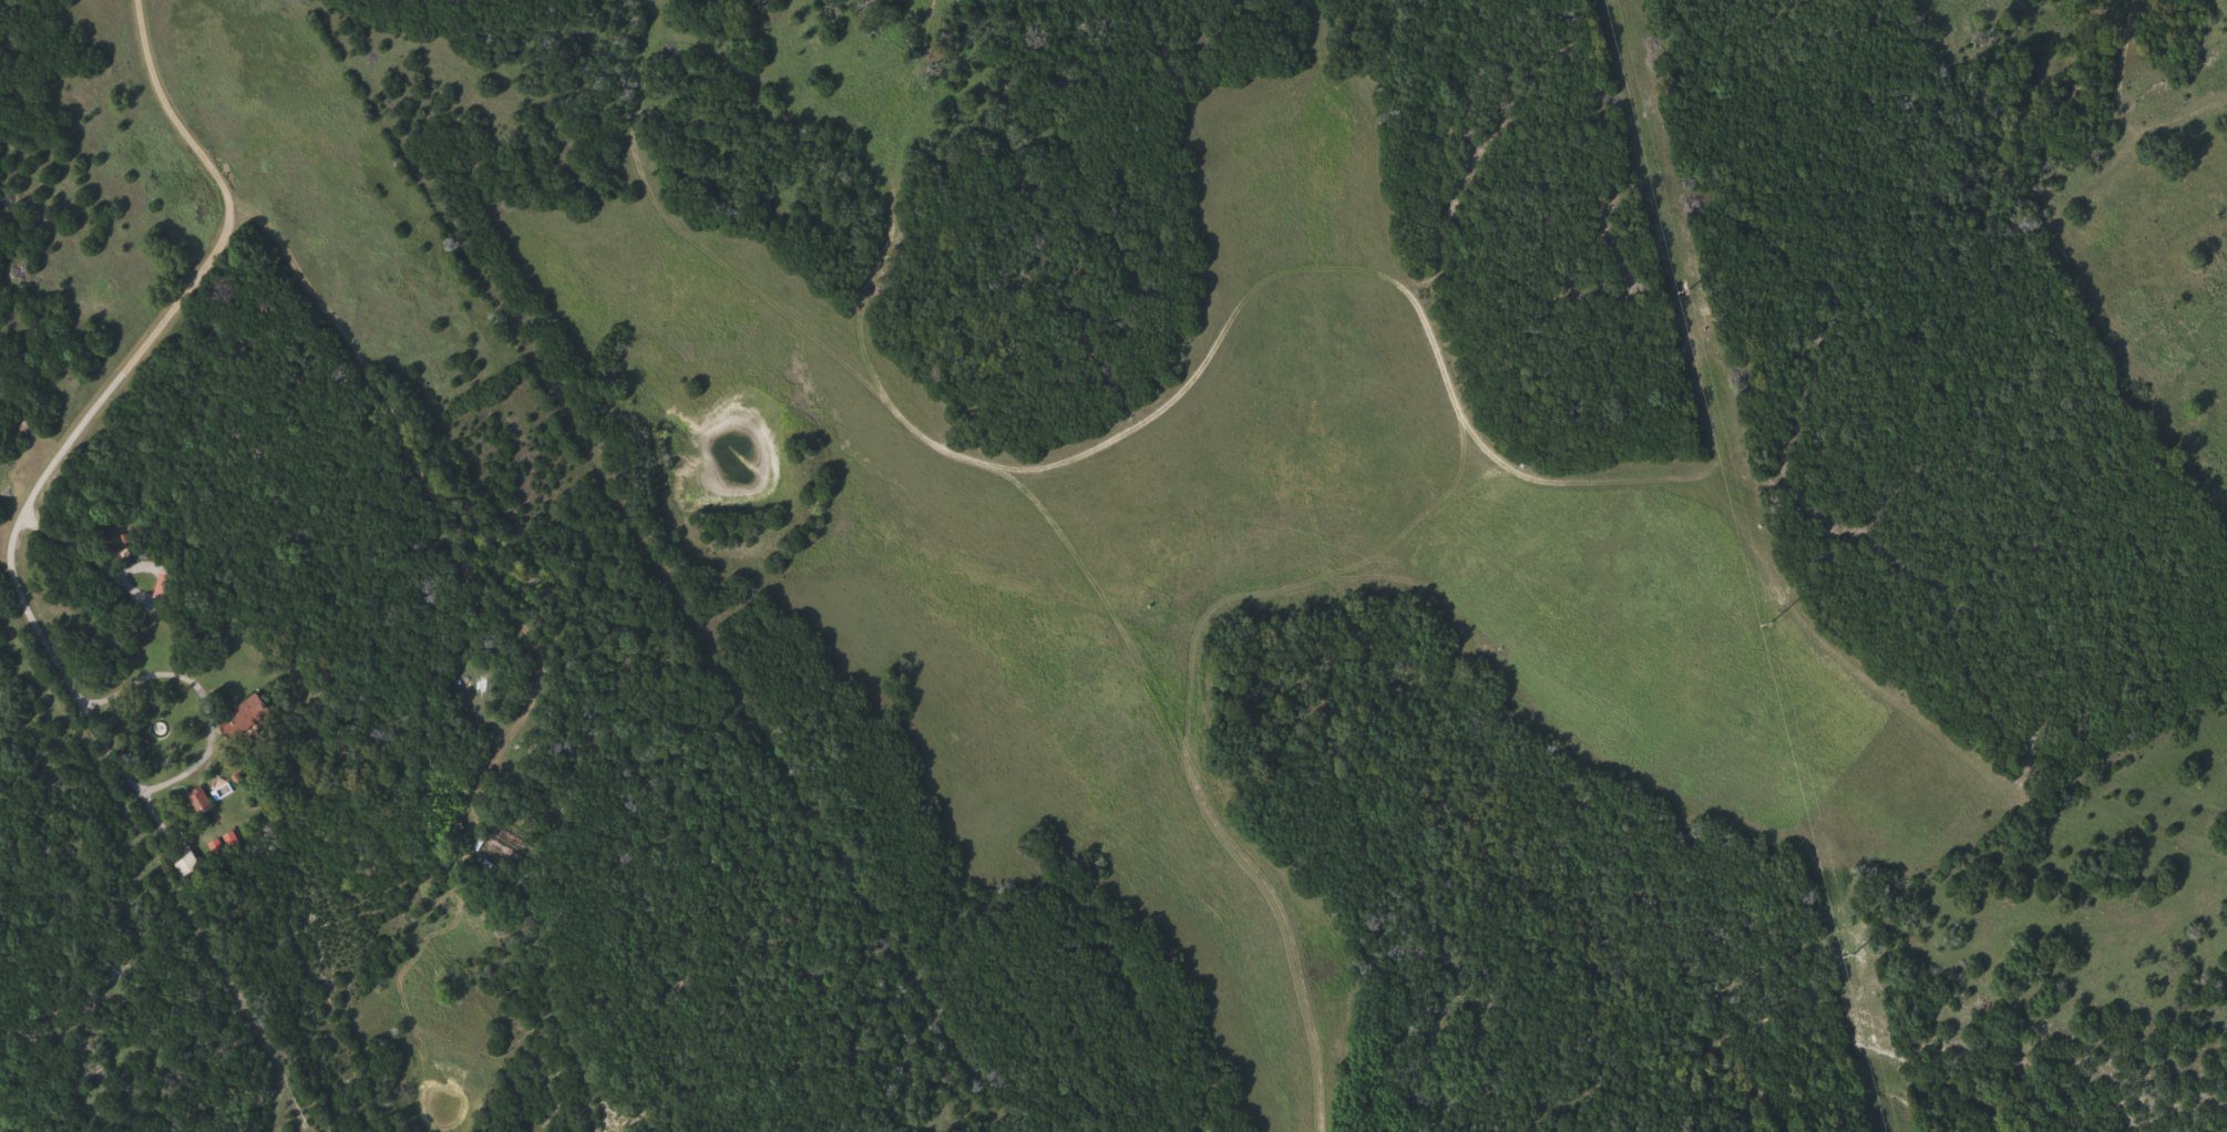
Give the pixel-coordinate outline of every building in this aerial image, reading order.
[(154,591),(161,574),(170,577),(163,595),(154,591)] [(265,701),(259,717),(245,711),(249,697),(265,701)] [(199,815),(188,795),(202,786),(214,806),(199,815)] [(185,877),(175,863),(192,851),(202,865),(185,877)]
